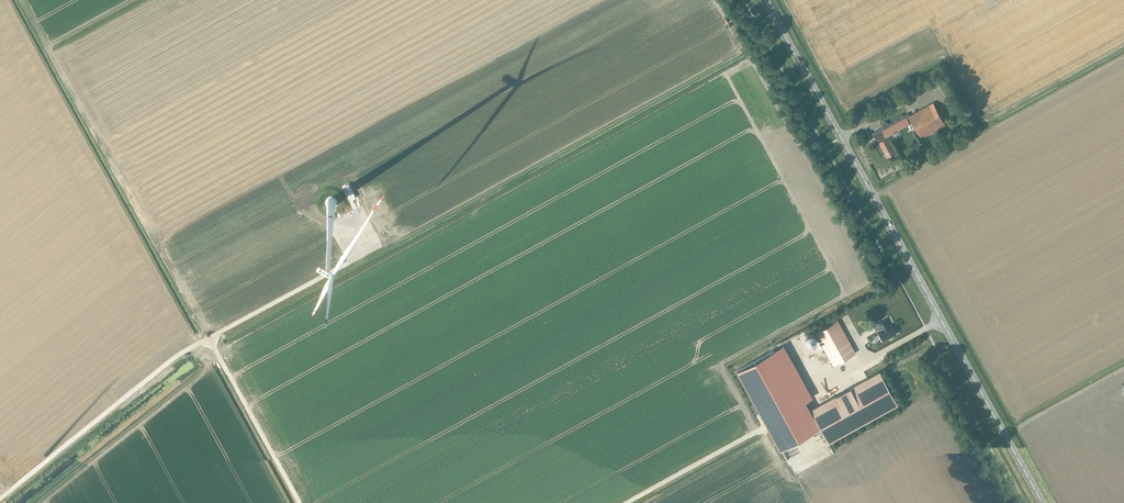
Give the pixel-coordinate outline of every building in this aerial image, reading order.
[(851,106),(860,103),(856,94),(848,97),(851,106)] [(933,103),(909,116),(912,121),(921,138),(946,125),(933,103)] [(912,121),(909,116),(908,114),(903,117),(902,114),(895,118),(896,121),(889,125),(888,123),(887,123),(887,122),(886,122),(885,122),(884,122),(883,122),(883,123),(883,124),(883,125),(883,126),(884,126),(884,127),(885,127),(884,129),(882,131),(885,136),(883,138),(881,134),(878,136),(881,141),(882,140),(883,141),(885,139),(884,139),(889,136),(888,135),(894,131),(894,132),(896,131),(895,131),(912,121)] [(888,138),(885,139),(883,141),(879,143),(882,147),(881,148),(884,154),(885,153),(887,157),(893,154),(892,151),(895,149),(897,153),(898,153),(893,144),(892,144),(888,138)] [(356,197),(349,183),(346,185),(353,199),(356,197)] [(337,203),(337,202),(337,201),(337,200),(336,199),(335,198),(334,197),(333,197),(332,197),(331,197),(330,197),(329,197),(328,198),(327,198),(327,199),(326,200),(326,201),(326,202),(326,203),(326,204),(327,205),(327,206),(328,206),(329,207),(330,207),(331,208),(332,208),(333,207),(334,207),(335,206),(336,205),(337,204),(337,203)] [(883,341),(891,337),(890,336),(895,333),(893,330),(894,330),(891,324),(889,326),(887,323),(888,322),(886,319),(879,323),(882,329),(878,332),(883,341)] [(833,365),(855,353),(838,321),(815,333),(833,365)] [(766,424),(803,404),(803,403),(774,350),(737,371),(758,409),(766,424)] [(879,372),(811,410),(829,442),(897,405),(879,372)]
